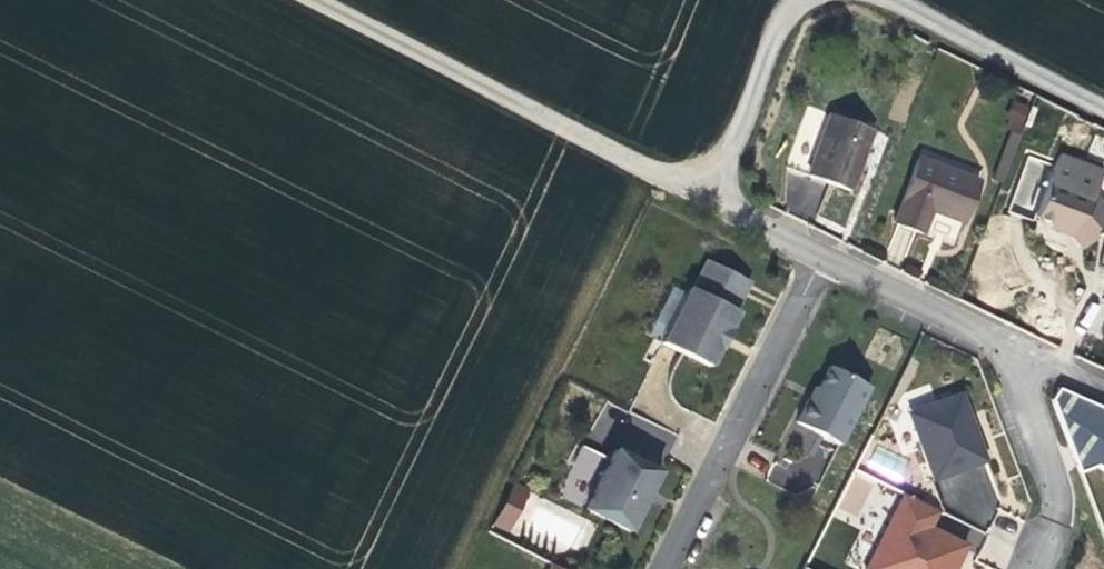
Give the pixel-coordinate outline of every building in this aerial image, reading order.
[(805,171),(826,112),(808,105),(787,164),(805,171)] [(848,191),(871,130),(830,115),(807,176),(836,187),(848,191)] [(998,183),(1016,136),(1009,133),(991,180),(998,183)] [(1048,182),(1035,218),(1057,226),(1055,230),(1068,235),(1080,249),(1103,230),(1103,210),(1095,199),(1092,198),(1102,172),(1058,156),(1048,182)] [(962,223),(978,182),(917,159),(893,223),(921,234),(927,218),(930,210),(962,223)] [(727,330),(736,312),(734,310),(749,282),(706,260),(691,289),(689,288),(662,343),(709,367),(718,349),(716,348),(726,329),(727,330)] [(724,340),(729,331),(727,330),(726,329),(716,348),(718,349),(719,349),(724,340)] [(839,445),(868,387),(828,367),(817,389),(811,400),(807,398),(795,422),(839,445)] [(811,400),(817,389),(813,387),(811,391),(807,398),(811,400)] [(984,462),(959,394),(919,409),(925,426),(913,431),(931,481),(960,470),(984,462)] [(925,426),(919,409),(906,413),(913,431),(925,426)] [(648,495),(659,472),(614,449),(584,509),(629,532),(648,495)] [(792,489),(800,468),(777,459),(768,480),(792,489)] [(507,532),(527,491),(512,483),(492,524),(507,532)] [(902,494),(866,568),(955,568),(965,548),(929,529),(935,511),(902,494)]
